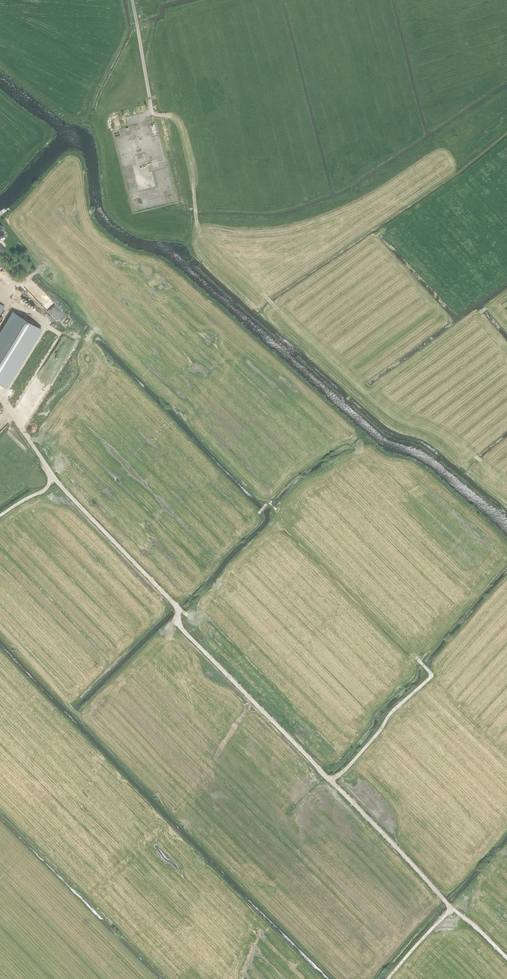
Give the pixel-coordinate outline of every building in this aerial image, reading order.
[(21,300),(26,288),(15,283),(10,294),(21,300)] [(47,299),(41,304),(58,320),(63,315),(47,299)] [(0,335),(0,384),(5,387),(40,329),(14,312),(0,335)]
